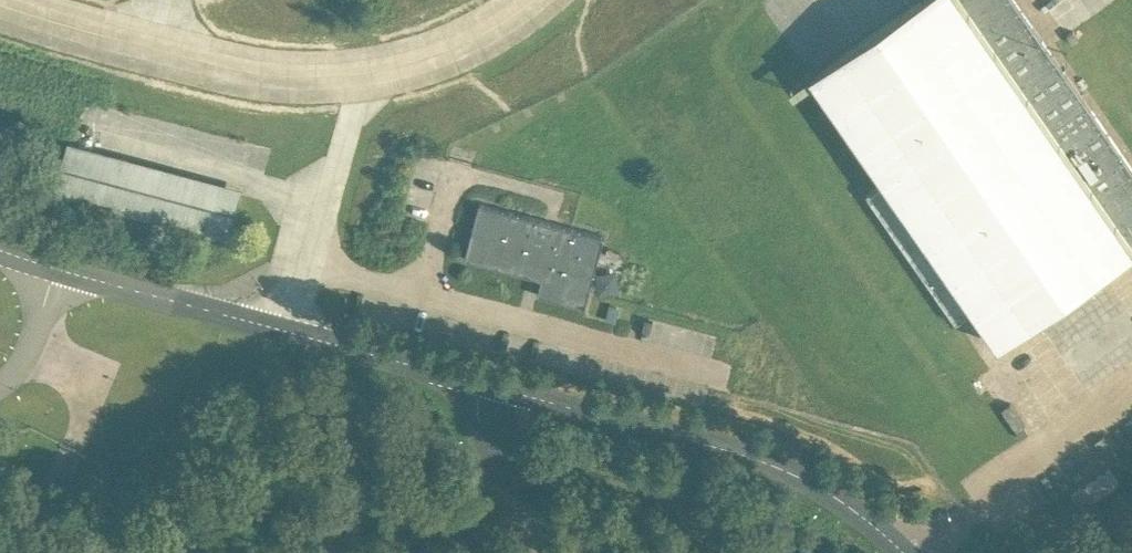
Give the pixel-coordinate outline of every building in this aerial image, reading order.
[(998,343),(1131,251),(1131,167),(1052,53),(1052,54),(1014,0),(925,0),(813,78),(885,180),(866,193),(956,322),(974,309),(998,343)] [(56,184),(231,231),(241,195),(66,148),(56,184)] [(604,236),(544,220),(480,202),(465,258),(541,278),(537,294),(585,307),(604,236)] [(606,319),(614,321),(618,306),(610,304),(606,319)] [(989,392),(979,377),(971,383),(981,398),(989,392)] [(1120,482),(1110,467),(1071,493),(1081,508),(1120,482)]
